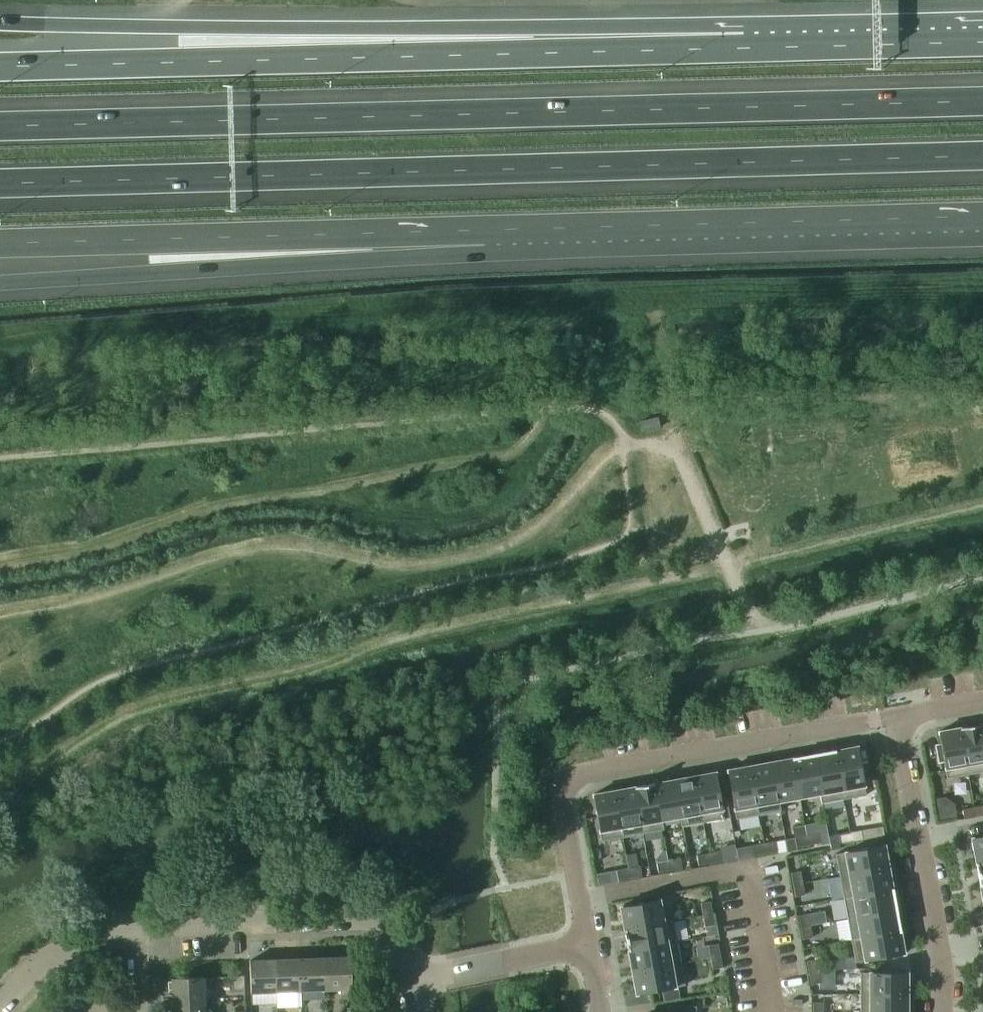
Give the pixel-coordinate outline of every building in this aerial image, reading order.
[(660,427),(658,417),(640,421),(642,431),(660,427)] [(980,724),(960,728),(968,774),(982,771),(982,741),(980,724)] [(968,774),(960,728),(939,732),(941,744),(936,745),(939,761),(944,760),(947,778),(968,774)] [(863,778),(857,746),(835,750),(844,799),(866,795),(863,778)] [(844,799),(835,750),(814,754),(823,803),(844,799)] [(823,803),(814,754),(793,758),(800,797),(820,794),(822,803),(823,803)] [(800,797),(793,758),(771,762),(780,811),(781,811),(779,801),(800,797)] [(780,811),(771,762),(750,766),(759,815),(780,811)] [(759,815),(750,766),(728,770),(737,819),(759,815)] [(716,772),(695,776),(703,822),(724,819),(716,772)] [(703,822),(695,776),(675,779),(683,826),(703,822)] [(683,826),(675,779),(654,783),(663,830),(664,829),(662,820),(680,817),(682,826),(683,826)] [(663,830),(654,783),(634,787),(643,833),(663,830)] [(643,833),(634,787),(614,790),(623,837),(643,833)] [(623,837),(614,790),(593,794),(602,841),(623,837)] [(974,807),(976,817),(982,815),(982,805),(974,807)] [(976,817),(974,807),(963,809),(964,819),(976,817)] [(862,830),(850,832),(852,841),(863,839),(862,830)] [(852,841),(850,832),(838,834),(839,842),(840,844),(852,841)] [(819,833),(807,835),(809,845),(820,843),(819,833)] [(809,845),(807,835),(795,837),(797,847),(809,845)] [(972,838),(976,862),(982,861),(982,836),(972,838)] [(776,841),(764,843),(766,853),(778,851),(776,841)] [(766,853),(764,843),(752,845),(754,855),(766,853)] [(889,867),(885,845),(836,854),(840,876),(889,867)] [(721,851),(709,853),(711,863),(722,861),(721,851)] [(711,863),(709,853),(697,855),(699,865),(711,863)] [(680,858),(669,860),(670,870),(682,868),(680,858)] [(670,870),(669,860),(657,863),(659,872),(670,870)] [(640,866),(628,868),(630,877),(642,875),(640,866)] [(893,888),(889,867),(840,876),(844,897),(893,888)] [(630,877),(628,868),(617,870),(618,880),(630,877)] [(803,883),(801,871),(791,873),(793,884),(803,883)] [(805,895),(803,883),(793,884),(795,896),(805,895)] [(897,910),(893,888),(844,897),(844,898),(853,897),(857,917),(897,910)] [(660,899),(621,907),(625,929),(674,920),(673,919),(664,921),(660,899)] [(713,913),(711,901),(701,903),(703,915),(713,913)] [(900,931),(897,910),(857,917),(861,937),(851,939),(851,940),(900,931)] [(715,925),(713,913),(703,915),(705,926),(715,925)] [(811,925),(809,913),(799,915),(801,927),(811,925)] [(677,941),(674,920),(625,929),(628,950),(677,941)] [(813,937),(811,925),(801,927),(803,939),(813,937)] [(904,953),(900,931),(851,940),(855,962),(904,953)] [(681,963),(677,941),(628,950),(632,971),(681,963)] [(721,955),(718,944),(709,945),(711,957),(721,955)] [(723,967),(721,955),(711,957),(713,969),(723,967)] [(352,988),(351,956),(325,957),(326,989),(352,988)] [(326,989),(325,957),(300,958),(301,990),(326,989)] [(301,990),(300,958),(275,959),(276,991),(301,990)] [(276,991),(275,959),(249,960),(251,992),(276,991)] [(819,971),(817,959),(807,961),(809,973),(819,971)] [(685,985),(681,963),(632,971),(636,994),(685,985)] [(821,983),(819,971),(809,973),(811,985),(821,983)] [(908,994),(908,972),(860,972),(860,994),(908,994)] [(244,990),(244,975),(233,975),(234,991),(244,990)] [(205,1001),(204,977),(172,978),(173,1002),(205,1001)] [(908,994),(860,994),(860,1011),(908,1011),(908,994)] [(205,1001),(173,1002),(173,1011),(205,1011),(205,1001)] [(824,1002),(814,1002),(814,1011),(824,1011),(824,1002)]
